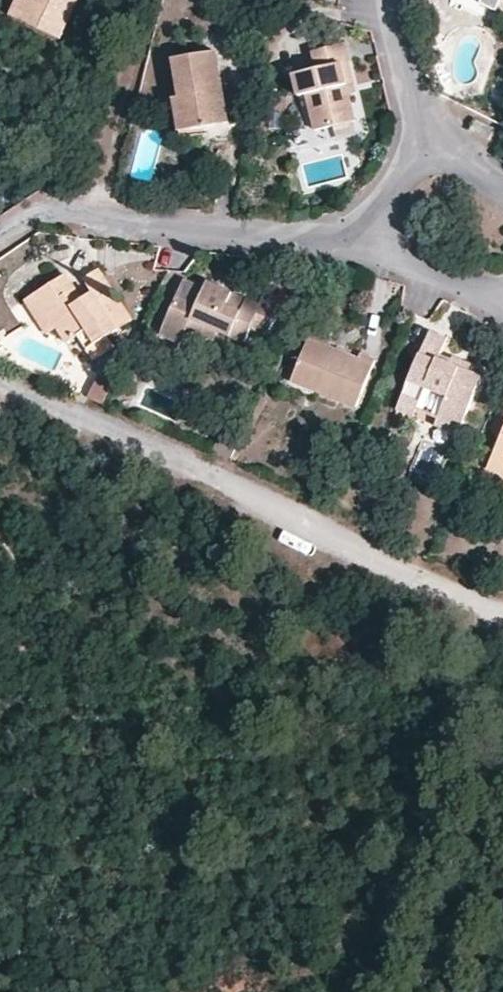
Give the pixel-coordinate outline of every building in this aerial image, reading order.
[(79,0),(17,0),(9,17),(60,41),(79,0)] [(502,5),(502,0),(485,0),(501,8),(502,5)] [(171,44),(180,85),(185,84),(190,117),(176,120),(178,130),(209,125),(207,115),(230,110),(215,36),(171,44)] [(340,62),(354,59),(348,39),(318,44),(322,63),(292,72),(297,92),(312,89),(321,125),(354,116),(345,85),(340,62)] [(360,81),(354,59),(340,62),(345,85),(360,81)] [(185,84),(180,85),(169,86),(176,120),(190,117),(185,84)] [(97,290),(84,298),(71,306),(63,293),(76,285),(69,273),(38,293),(60,329),(69,344),(82,336),(90,349),(136,321),(102,267),(88,276),(97,290)] [(192,316),(218,328),(246,341),(253,325),(268,332),(280,304),(266,298),(263,304),(246,297),(244,303),(227,295),(229,289),(208,280),(205,286),(186,277),(161,332),(180,341),(187,327),(192,316)] [(71,306),(84,298),(76,285),(63,293),(71,306)] [(48,336),(60,329),(38,293),(25,300),(48,336)] [(213,339),(218,328),(192,316),(187,327),(213,339)] [(464,428),(484,380),(451,366),(438,361),(448,338),(431,331),(401,400),(419,408),(427,389),(449,398),(440,418),(464,428)] [(319,363),(326,346),(311,339),(304,356),(319,363)] [(359,361),(326,346),(319,363),(304,356),(291,385),(354,413),(377,362),(362,355),(359,361)] [(451,366),(484,380),(489,368),(456,354),(451,366)] [(103,401),(115,377),(100,370),(88,394),(103,401)] [(419,408),(401,400),(396,412),(414,420),(419,408)] [(460,437),(464,428),(440,418),(436,427),(460,437)] [(489,461),(502,467),(502,431),(489,461)] [(489,461),(484,471),(502,480),(502,467),(489,461)]
